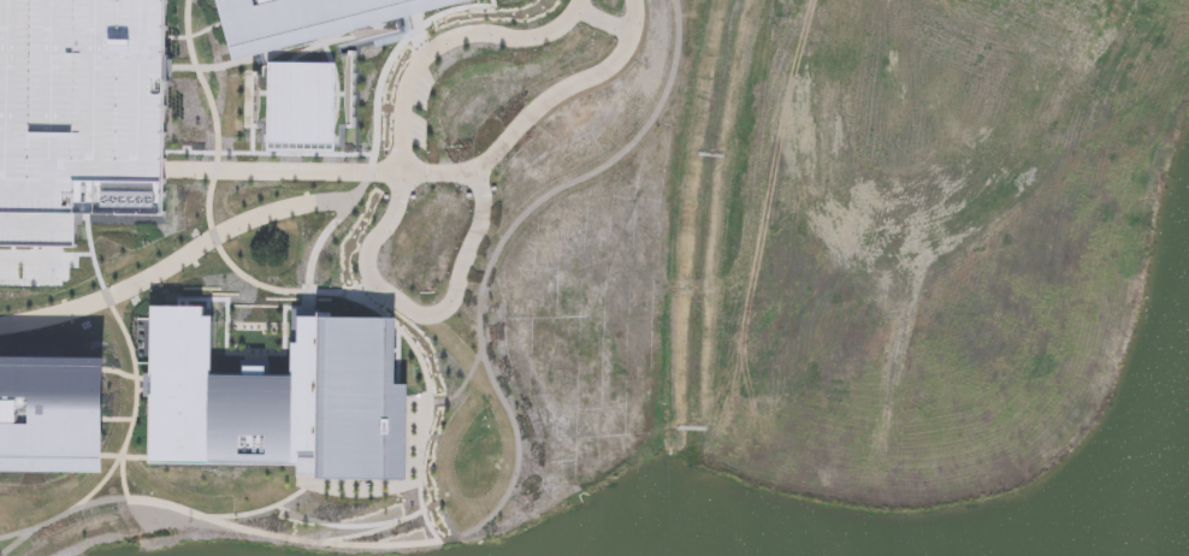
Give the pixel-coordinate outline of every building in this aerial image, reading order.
[(85,250),(87,215),(166,218),(167,164),(171,0),(0,0),(0,249),(85,250)] [(244,47),(232,0),(494,0),(496,6),(342,46),(342,143),(264,143),(265,71),(258,47),(244,47)] [(140,297),(137,469),(301,472),(301,489),(313,489),(400,489),(402,391),(381,391),(383,329),(301,327),(300,375),(250,374),(214,374),(215,298),(140,297)] [(106,472),(106,456),(106,409),(106,366),(0,365),(0,471),(106,472)]
